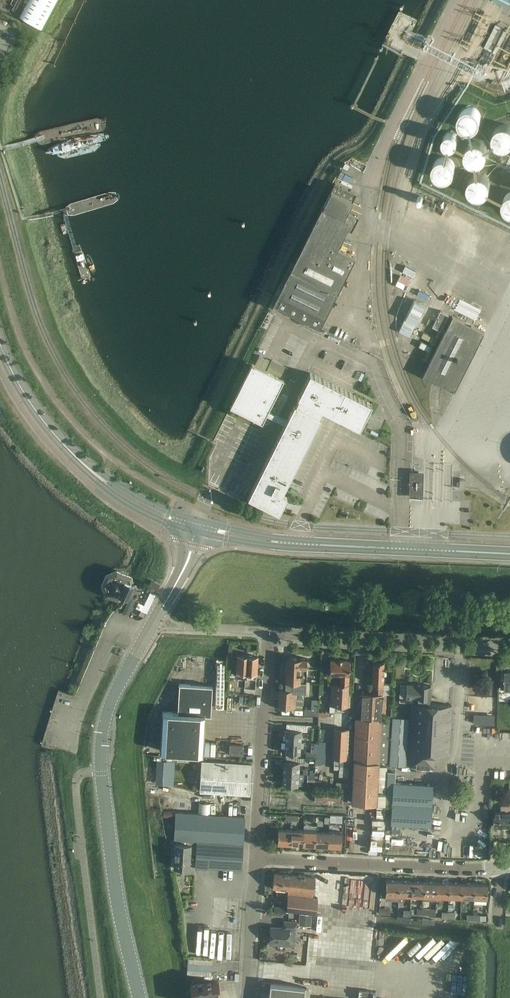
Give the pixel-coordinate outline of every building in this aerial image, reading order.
[(21,17),(40,28),(55,0),(30,0),(21,17)] [(483,120),(483,119),(483,117),(483,115),(482,113),(481,112),(480,110),(478,109),(476,108),(475,108),(473,108),(471,108),(469,108),(467,109),(466,110),(464,111),(463,112),(462,114),(461,116),(461,118),(461,119),(461,121),(462,122),(462,124),(463,126),(465,127),(466,128),(468,129),(470,130),(472,130),(474,130),(475,129),(477,129),(479,128),(480,126),(481,125),(482,123),(483,122),(483,120)] [(503,146),(505,147),(507,147),(509,146),(509,125),(508,125),(506,124),(504,124),(502,125),(500,126),(499,127),(497,128),(496,129),(495,131),(495,133),(494,135),(494,136),(494,137),(495,139),(496,141),(497,142),(498,144),(500,145),(501,146),(503,146)] [(458,140),(458,138),(458,137),(457,135),(456,134),(454,133),(453,133),(452,133),(450,133),(449,133),(447,133),(446,134),(445,136),(444,137),(444,138),(444,140),(444,141),(444,143),(445,144),(446,145),(447,146),(449,147),(450,147),(452,147),(453,147),(455,146),(456,145),(457,144),(458,143),(458,141),(458,140)] [(486,146),(484,145),(483,144),(481,143),(479,142),(476,142),(474,143),(472,143),(471,144),(469,145),(468,147),(467,149),(466,152),(466,153),(466,155),(467,157),(468,158),(469,160),(470,161),(472,162),(473,163),(475,164),(477,164),(479,164),(481,163),(482,163),(484,162),(485,161),(486,159),(487,157),(488,156),(488,154),(488,153),(488,151),(488,149),(487,148),(486,146)] [(457,170),(457,168),(457,166),(456,165),(455,163),(454,161),(453,160),(451,159),(450,158),(448,157),(446,157),(444,157),(442,157),(441,158),(439,159),(437,160),(436,162),(435,163),(435,165),(434,167),(434,168),(434,170),(435,172),(436,174),(437,175),(438,177),(439,178),(441,179),(443,179),(445,180),(447,180),(449,179),(450,179),(452,178),(453,176),(455,175),(456,173),(456,171),(457,170)] [(488,177),(486,176),(485,175),(483,175),(481,174),(479,174),(477,175),(475,175),(474,176),(472,178),(471,179),(470,181),(469,182),(469,184),(469,186),(469,188),(470,189),(470,191),(471,193),(473,194),(474,195),(476,196),(478,197),(480,197),(481,197),(483,197),(485,196),(487,195),(488,194),(489,192),(490,191),(491,189),(491,187),(492,186),(491,184),(491,182),(490,180),(489,179),(488,177)] [(335,183),(324,205),(322,204),(322,205),(323,206),(292,267),(337,290),(354,256),(356,256),(356,255),(337,246),(345,229),(351,232),(359,218),(356,216),(358,213),(349,209),(356,194),(335,183)] [(337,290),(292,267),(291,267),(290,268),(292,269),(275,303),(273,302),(273,303),(320,327),(321,325),(319,325),(337,291),(338,291),(337,290)] [(449,314),(441,310),(432,326),(440,330),(449,314)] [(423,375),(454,391),(455,390),(454,389),(483,332),(483,333),(484,331),(453,316),(452,317),(453,317),(424,374),(423,374),(423,375)] [(259,421),(262,423),(266,414),(284,423),(248,497),(279,512),(287,496),(282,493),(320,416),(319,416),(322,409),(359,428),(372,403),(310,373),(298,397),(299,397),(295,404),(294,403),(286,419),(269,410),(284,380),(252,363),(251,364),(245,361),(225,404),(230,407),(255,419),(252,424),(229,413),(218,436),(240,447),(238,452),(232,449),(216,482),(238,494),(254,460),(249,458),(252,452),(263,430),(257,427),(259,421)] [(411,471),(410,471),(409,471),(409,498),(423,498),(423,472),(411,471)] [(124,597),(127,598),(128,598),(129,596),(131,597),(135,588),(132,587),(133,585),(134,584),(133,584),(132,584),(134,582),(132,576),(116,569),(106,574),(101,584),(105,595),(118,601),(123,599),(124,597)] [(246,675),(247,656),(237,655),(236,675),(246,675)] [(257,672),(257,656),(247,656),(246,675),(252,676),(252,672),(257,672)] [(286,681),(306,682),(308,658),(290,657),(287,660),(286,681)] [(331,659),(330,674),(341,675),(340,684),(332,684),(331,706),(352,707),(353,695),(348,695),(350,660),(331,659)] [(373,661),(372,683),(374,683),(373,693),(382,694),(384,662),(373,661)] [(509,688),(509,672),(505,672),(505,679),(501,679),(501,688),(509,688)] [(286,681),(286,689),(296,690),(296,692),(302,693),(306,693),(306,682),(286,681)] [(160,750),(202,753),(204,715),(210,715),(212,685),(179,683),(177,712),(162,711),(160,750)] [(412,702),(430,703),(431,686),(407,684),(406,697),(412,697),(412,702)] [(302,704),(302,693),(296,692),(296,690),(286,689),(280,689),(279,707),(295,708),(295,704),(302,704)] [(356,717),(351,802),(377,804),(376,818),(384,818),(387,766),(378,766),(379,762),(387,762),(390,719),(385,719),(386,694),(382,694),(373,693),(362,693),(361,718),(356,717)] [(412,703),(409,766),(434,768),(435,754),(449,755),(452,705),(412,703)] [(406,766),(408,728),(408,718),(392,717),(390,765),(406,766)] [(307,737),(316,738),(317,727),(308,727),(307,737)] [(333,757),(346,758),(348,729),(335,728),(333,757)] [(301,742),(301,730),(286,729),(286,741),(301,742)] [(301,742),(286,741),(285,753),(300,754),(301,742)] [(230,744),(229,753),(243,754),(244,745),(230,744)] [(200,787),(200,791),(246,794),(249,794),(251,764),(201,761),(201,762),(200,787)] [(284,773),(299,774),(299,762),(285,761),(284,773)] [(299,774),(284,773),(283,784),(298,785),(299,774)] [(393,784),(391,824),(431,826),(433,785),(393,784)] [(315,786),(314,802),(340,803),(341,788),(315,786)] [(197,812),(198,804),(184,798),(169,796),(168,809),(197,812)] [(198,803),(197,813),(210,813),(211,803),(198,803)] [(174,839),(197,840),(243,843),(244,817),(175,812),(163,811),(163,817),(175,818),(174,839)] [(494,811),(494,826),(509,827),(509,812),(501,812),(494,811)] [(291,844),(291,829),(278,829),(278,843),(291,844)] [(304,830),(291,829),(291,844),(303,844),(304,830)] [(303,844),(316,845),(316,831),(304,830),(303,844)] [(316,831),(316,845),(328,845),(329,831),(316,831)] [(329,831),(328,845),(341,846),(342,832),(329,831)] [(195,866),(197,840),(174,839),(175,839),(177,839),(177,843),(175,843),(173,866),(189,867),(189,865),(195,866)] [(197,840),(195,866),(241,869),(243,843),(197,840)] [(313,897),(315,877),(274,873),(273,887),(288,888),(286,911),(292,912),(292,916),(315,918),(317,898),(313,897)] [(390,898),(390,894),(399,895),(399,881),(386,880),(385,897),(390,898)] [(399,881),(399,895),(399,900),(404,901),(405,895),(411,895),(412,881),(399,881)] [(424,881),(412,881),(411,895),(424,896),(424,881)] [(436,896),(437,882),(424,881),(424,896),(424,900),(436,900),(436,896)] [(436,896),(436,900),(441,901),(441,896),(449,897),(449,882),(437,882),(436,896)] [(449,897),(462,897),(462,883),(449,882),(449,897)] [(462,883),(462,897),(474,897),(475,883),(462,883)] [(475,883),(474,897),(487,898),(487,884),(475,883)] [(300,917),(299,929),(311,929),(311,918),(300,917)] [(295,946),(296,921),(284,921),(284,928),(270,927),(269,945),(295,946)] [(190,959),(189,969),(210,970),(210,960),(190,959)] [(219,982),(190,986),(191,997),(221,997),(219,982)] [(270,984),(269,997),(303,997),(304,987),(270,983),(270,984)]
